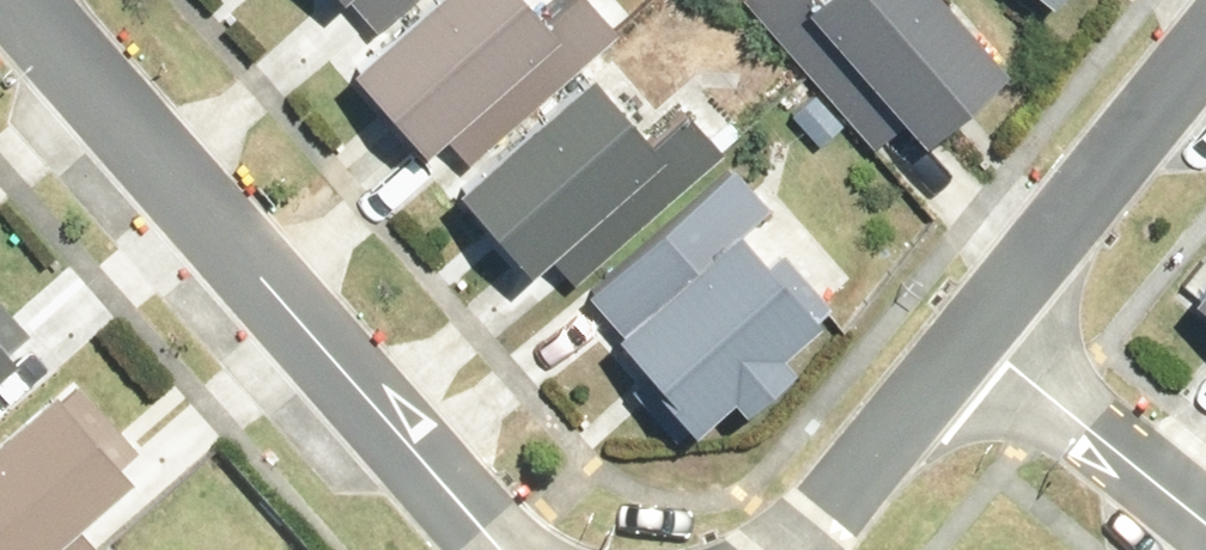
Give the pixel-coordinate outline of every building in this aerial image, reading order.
[(391,27),(418,0),(364,0),(391,27)] [(560,0),(447,0),(371,62),(457,168),(625,30),(600,0),(580,0),(568,9),(560,0)] [(829,13),(944,141),(1024,68),(962,0),(843,0),(829,13)] [(1059,12),(1068,0),(1043,0),(1059,12)] [(591,286),(727,152),(677,102),(658,121),(603,67),(475,195),(548,271),(563,257),(591,286)] [(767,406),(811,368),(801,357),(842,323),(825,303),(845,285),(745,170),(602,293),(717,426),(756,393),(767,406)] [(31,369),(21,358),(40,340),(0,294),(0,397),(31,369)] [(0,452),(0,549),(100,549),(107,543),(96,531),(154,481),(136,459),(144,450),(83,380),(0,452)]
